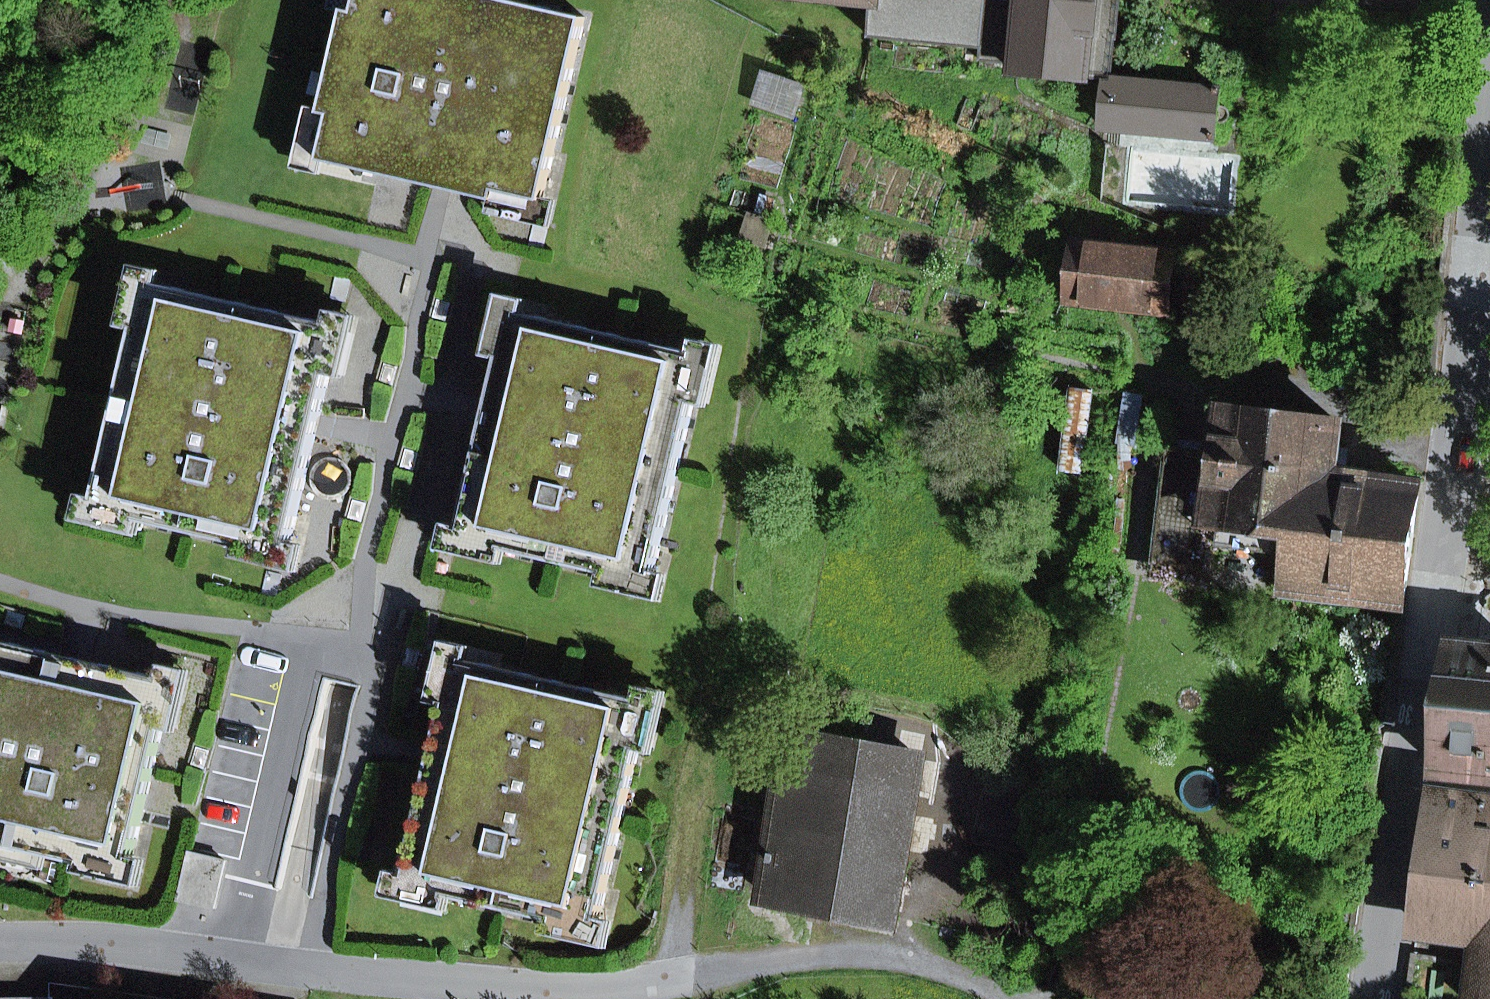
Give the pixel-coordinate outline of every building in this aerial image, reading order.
[(498,190),(543,200),(588,17),(517,0),(362,0),(360,9),(350,6),(324,112),(333,114),(322,158),(326,159),(443,188),(492,200),(495,200),(498,190)] [(360,9),(362,0),(336,0),(336,3),(350,6),(360,9)] [(873,3),(870,38),(982,49),(980,61),(1015,65),(1015,70),(1089,78),(1097,0),(838,0),(873,3)] [(1109,79),(1117,0),(1097,0),(1089,78),(1109,79)] [(1109,79),(1104,128),(1214,139),(1219,90),(1109,79)] [(326,159),(322,158),(333,114),(324,112),(309,109),(295,168),(322,175),(326,159)] [(488,213),(551,228),(557,204),(543,200),(498,190),(495,200),(492,200),(488,213)] [(1074,242),(1067,302),(1167,313),(1174,253),(1074,242)] [(137,327),(147,329),(157,284),(161,285),(164,270),(136,264),(122,323),(137,327)] [(242,544),(245,535),(290,545),(292,537),(318,427),(330,375),(330,372),(320,370),(331,324),(327,324),(161,285),(157,284),(147,329),(137,327),(97,496),(97,500),(142,511),(139,520),(143,521),(242,544)] [(501,356),(511,358),(521,313),(524,314),(528,299),(500,293),(485,356),(500,359),(501,356)] [(330,375),(344,379),(359,316),(331,309),(327,324),(331,324),(320,370),(330,372),(330,375)] [(511,358),(501,356),(500,359),(489,409),(461,526),(460,529),(505,540),(503,549),(506,550),(606,573),(608,564),(653,574),(654,571),(694,401),(684,399),(695,354),(691,353),(524,314),(521,313),(511,358)] [(694,401),(708,404),(722,345),(695,338),(691,353),(695,354),(684,399),(694,401)] [(1297,533),(1290,592),(1404,606),(1419,485),(1335,475),(1341,426),(1226,412),(1221,458),(1224,458),(1216,523),(1297,533)] [(1156,559),(1211,566),(1216,523),(1224,458),(1221,458),(1169,451),(1156,559)] [(143,521),(139,520),(142,511),(97,500),(97,496),(83,493),(76,521),(139,535),(143,521)] [(506,550),(503,549),(505,540),(460,529),(461,526),(447,523),(440,550),(503,565),(506,550)] [(239,559),(299,573),(306,540),(292,537),(290,545),(245,535),(242,544),(239,559)] [(602,588),(662,602),(669,574),(654,571),(653,574),(608,564),(606,573),(602,588)] [(446,703),(456,705),(466,660),(470,661),(473,646),(445,640),(431,700),(446,703)] [(131,865),(131,861),(163,727),(153,724),(164,679),(160,679),(74,658),(0,641),(0,845),(50,856),(83,864),(86,854),(131,865)] [(1489,715),(1489,652),(1457,647),(1449,709),(1489,715)] [(456,705),(446,703),(433,758),(407,868),(406,876),(451,887),(448,896),(452,897),(551,921),(554,911),(599,921),(599,918),(639,748),(629,746),(640,701),(636,700),(470,661),(466,660),(456,705)] [(163,727),(177,730),(192,670),(164,664),(160,679),(164,679),(153,724),(163,727)] [(639,748),(653,752),(668,692),(640,685),(636,700),(640,701),(629,746),(639,748)] [(1449,709),(1440,773),(1489,780),(1489,715),(1449,709)] [(894,920),(923,760),(791,736),(763,897),(894,920)] [(1427,875),(1489,883),(1489,799),(1438,791),(1427,875)] [(50,856),(0,845),(0,860),(46,871),(50,856)] [(81,874),(141,888),(146,865),(131,861),(131,865),(86,854),(83,864),(81,874)] [(407,868),(393,865),(385,897),(448,912),(452,897),(448,896),(451,887),(406,876),(407,868)] [(1427,875),(1419,926),(1478,933),(1470,998),(1489,998),(1489,883),(1427,875)] [(548,935),(607,949),(614,921),(599,918),(599,921),(554,911),(551,921),(548,935)] [(52,983),(52,998),(0,998),(171,998),(52,983)]
